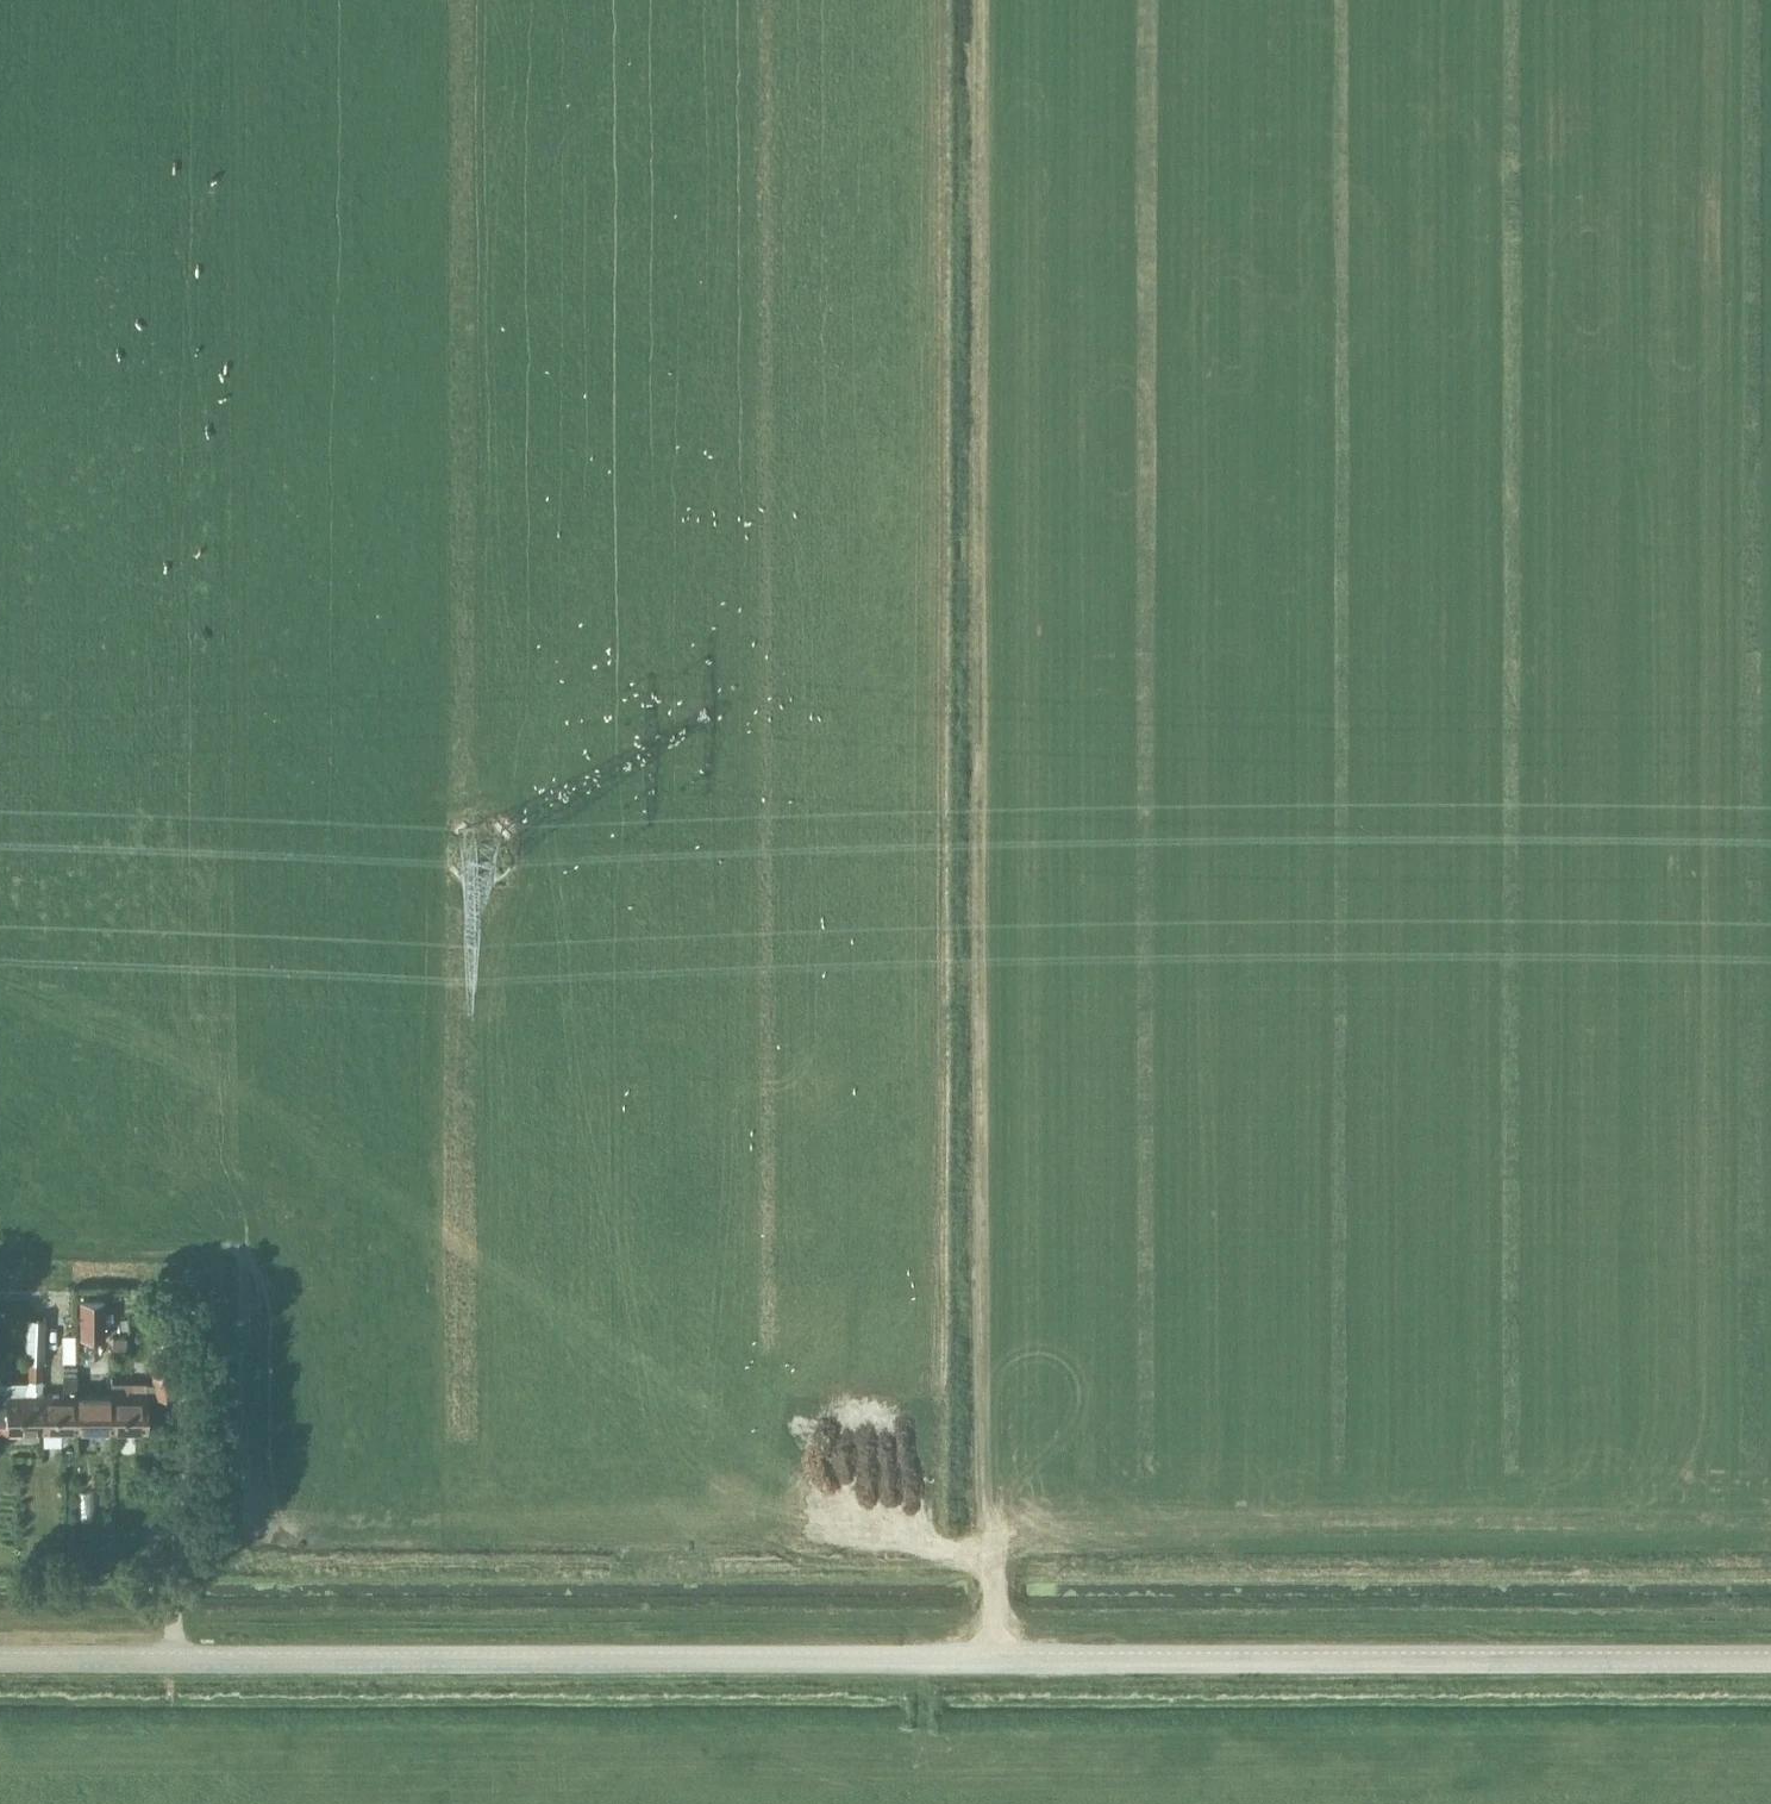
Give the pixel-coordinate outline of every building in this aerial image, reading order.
[(80,1298),(81,1337),(105,1337),(105,1298),(80,1298)] [(44,1319),(27,1319),(27,1353),(29,1353),(29,1362),(42,1362),(42,1353),(44,1353),(44,1319)] [(154,1361),(154,1382),(154,1394),(176,1394),(175,1360),(174,1360),(174,1341),(159,1341),(159,1361),(154,1361)] [(42,1362),(29,1362),(29,1379),(23,1394),(8,1394),(8,1387),(0,1387),(0,1423),(7,1423),(7,1431),(8,1431),(8,1430),(42,1430),(42,1394),(42,1362)] [(77,1394),(77,1362),(64,1362),(64,1394),(42,1394),(42,1430),(77,1430),(77,1394)] [(111,1430),(145,1430),(147,1430),(147,1394),(154,1394),(154,1382),(133,1382),(133,1394),(111,1394),(111,1430)] [(77,1430),(111,1430),(111,1394),(77,1394),(77,1430)]
